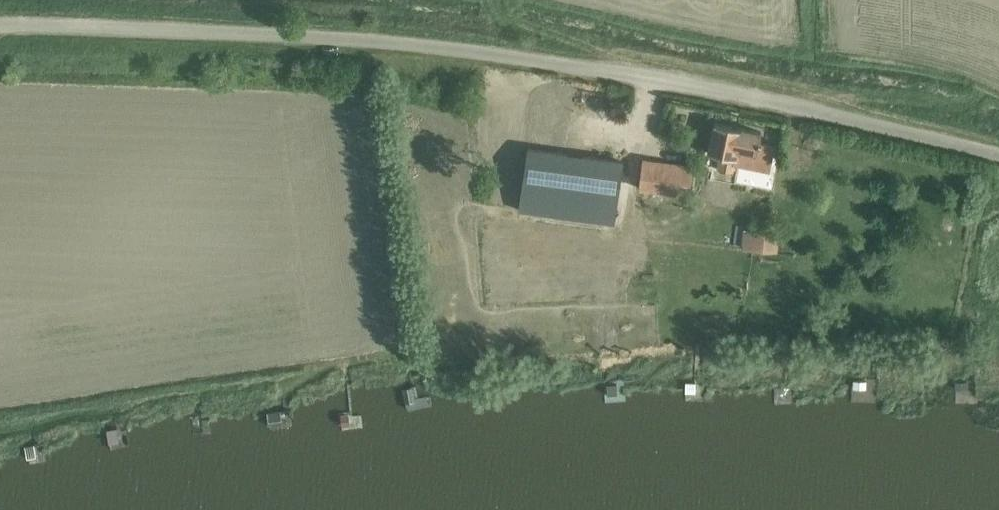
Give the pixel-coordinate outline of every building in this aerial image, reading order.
[(769,169),(773,146),(759,143),(761,132),(715,122),(708,153),(720,155),(718,169),(733,172),(735,163),(769,169)] [(528,149),(519,209),(614,223),(623,162),(528,149)] [(641,175),(640,189),(677,194),(679,180),(692,182),(694,168),(643,161),(641,175)] [(755,231),(754,250),(769,251),(771,233),(755,231)] [(518,271),(520,283),(537,280),(535,268),(518,271)] [(685,390),(694,390),(694,382),(685,382),(685,390)] [(606,386),(607,395),(617,394),(616,385),(606,386)] [(402,388),(405,402),(414,400),(411,386),(402,388)] [(786,399),(786,390),(775,390),(775,399),(786,399)] [(521,402),(511,403),(512,410),(522,409),(521,402)] [(279,410),(267,412),(269,421),(281,419),(279,410)] [(341,426),(349,425),(349,416),(341,417),(341,426)] [(191,420),(192,427),(200,427),(199,419),(191,420)] [(117,429),(107,430),(109,441),(118,440),(117,429)] [(34,447),(25,448),(27,458),(36,456),(34,447)]
